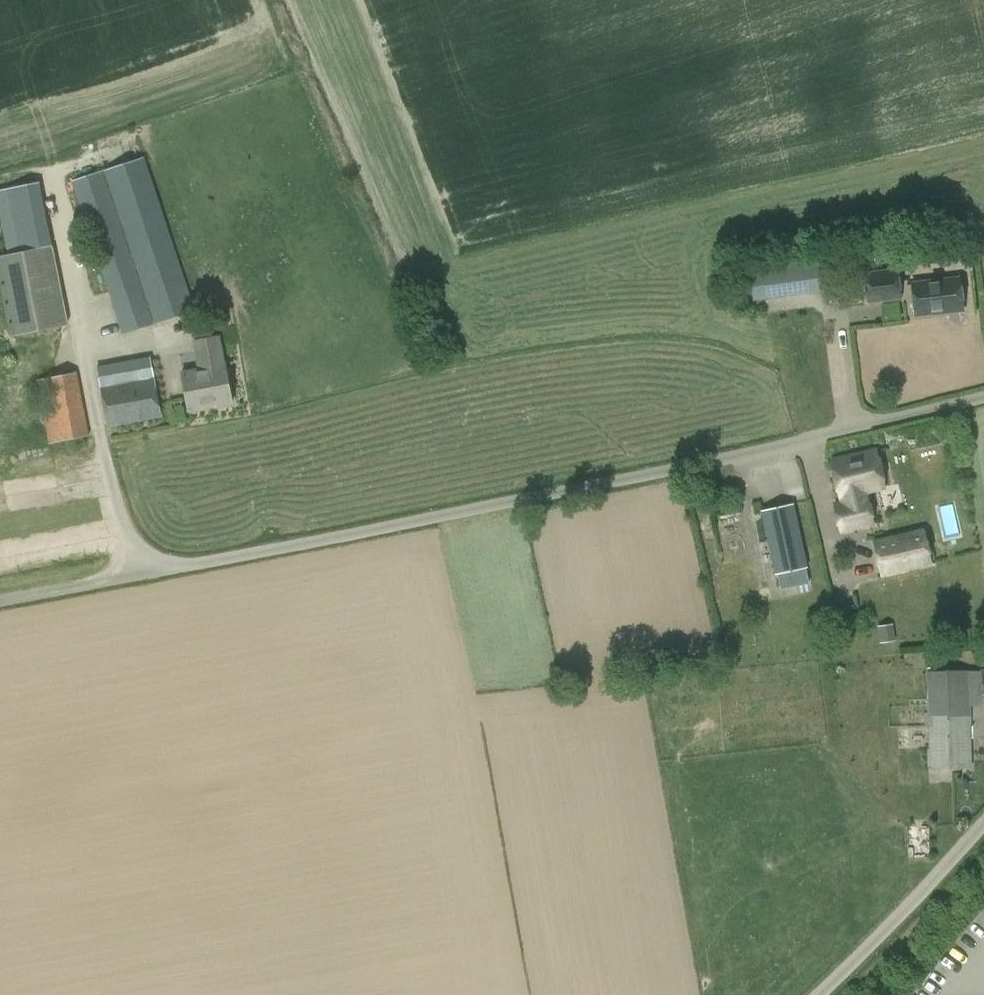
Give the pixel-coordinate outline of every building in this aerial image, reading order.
[(182,267),(178,257),(144,157),(104,170),(155,323),(195,310),(182,267)] [(153,323),(102,171),(72,180),(123,333),(153,323)] [(8,255),(0,256),(0,286),(10,336),(68,325),(40,181),(0,189),(0,215),(8,255)] [(818,256),(789,260),(748,266),(753,301),(789,296),(823,291),(818,256)] [(866,274),(869,303),(901,299),(897,271),(866,274)] [(934,312),(963,309),(960,279),(913,285),(916,316),(935,314),(934,312)] [(220,337),(193,342),(198,369),(182,373),(189,411),(232,403),(220,337)] [(108,427),(162,417),(150,356),(96,366),(108,427)] [(91,437),(78,373),(37,380),(49,443),(91,437)] [(839,497),(843,496),(844,502),(834,504),(840,530),(873,523),(867,497),(863,497),(862,492),(884,486),(876,451),(831,460),(839,497)] [(781,589),(810,583),(793,505),(762,511),(775,574),(778,573),(781,589)] [(925,527),(872,539),(881,577),(933,565),(925,527)] [(982,705),(983,705),(983,672),(981,672),(927,672),(926,669),(902,671),(904,749),(927,749),(927,769),(983,766),(983,739),(971,739),(970,706),(982,705)]
